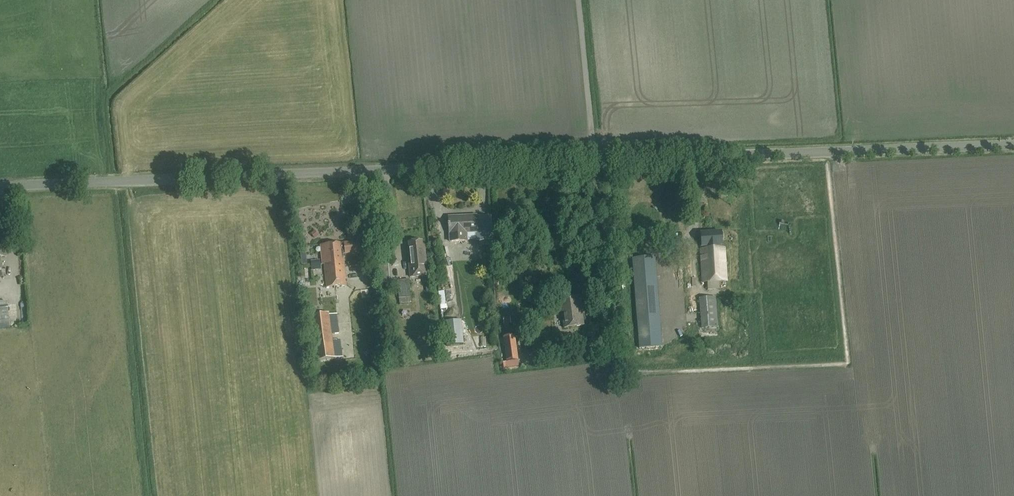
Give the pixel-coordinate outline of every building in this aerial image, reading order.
[(466,241),(466,233),(476,232),(477,240),(485,240),(484,225),(477,225),(477,216),(449,217),(449,233),(450,233),(450,241),(466,241)] [(724,245),(724,244),(722,244),(721,232),(701,233),(702,246),(700,246),(700,247),(701,247),(703,283),(727,281),(724,245)] [(340,243),(320,245),(322,264),(324,264),(326,287),(347,285),(344,259),(342,260),(342,254),(360,252),(359,241),(340,243)] [(422,245),(422,241),(408,243),(410,262),(408,262),(410,278),(427,276),(424,245),(422,245)] [(654,257),(632,258),(639,349),(661,347),(654,257)] [(391,262),(381,262),(381,279),(391,278),(391,262)] [(301,288),(309,286),(305,275),(297,278),(301,288)] [(411,297),(409,280),(397,281),(397,282),(399,299),(411,297)] [(441,312),(448,312),(447,289),(440,290),(441,312)] [(564,329),(584,326),(581,309),(583,309),(581,296),(560,299),(564,329)] [(701,329),(718,327),(716,297),(699,298),(701,329)] [(9,316),(7,302),(0,302),(0,317),(9,316)] [(329,313),(312,315),(317,361),(342,357),(340,341),(332,341),(331,334),(339,333),(337,314),(329,315),(329,313)] [(461,320),(444,322),(446,345),(463,344),(461,320)] [(509,336),(503,337),(505,350),(507,363),(517,361),(516,348),(510,349),(509,336)]
